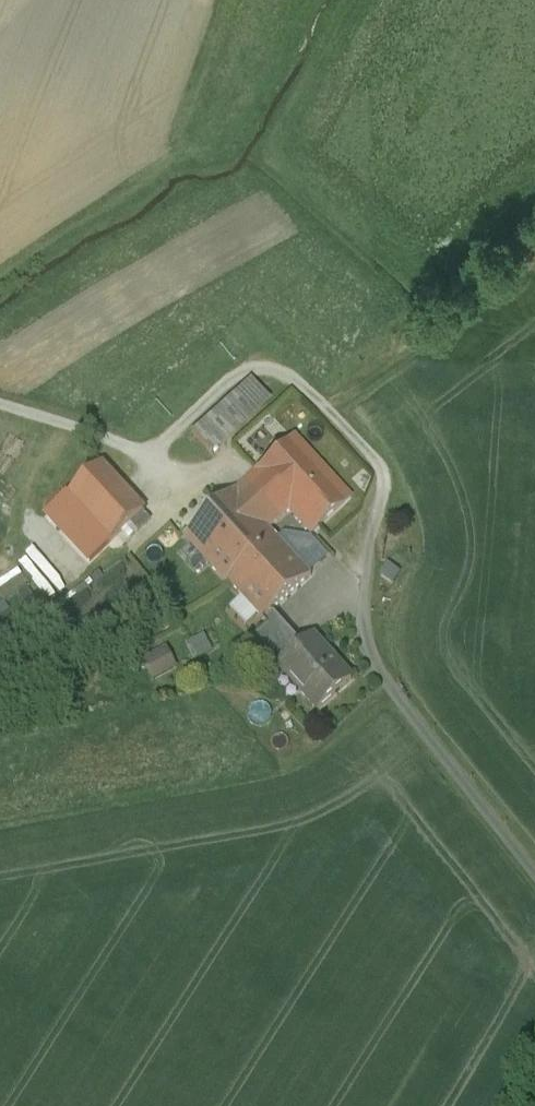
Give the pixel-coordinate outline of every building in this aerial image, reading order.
[(251,380),(195,435),(216,456),(272,402),(251,380)] [(347,494),(294,436),(246,481),(279,516),(291,505),(311,528),(347,494)] [(148,512),(105,466),(71,497),(114,543),(148,512)] [(279,516),(246,481),(236,490),(237,492),(236,492),(268,526),(279,516)] [(234,492),(189,533),(187,534),(188,535),(189,535),(229,578),(258,551),(260,554),(278,537),(268,526),(236,492),(237,492),(236,490),(235,490),(234,491),(234,492)] [(258,551),(229,578),(262,615),(263,616),(264,615),(271,608),(309,574),(311,573),(309,571),(309,572),(278,537),(260,554),(258,551)] [(312,634),(302,643),(271,608),(264,615),(265,616),(281,634),(261,653),(275,669),(280,664),(318,707),(351,677),(312,634)] [(268,623),(249,639),(261,653),(281,634),(265,616),(264,615),(263,616),(263,617),(268,623)] [(158,675),(181,663),(169,640),(146,651),(158,675)]
